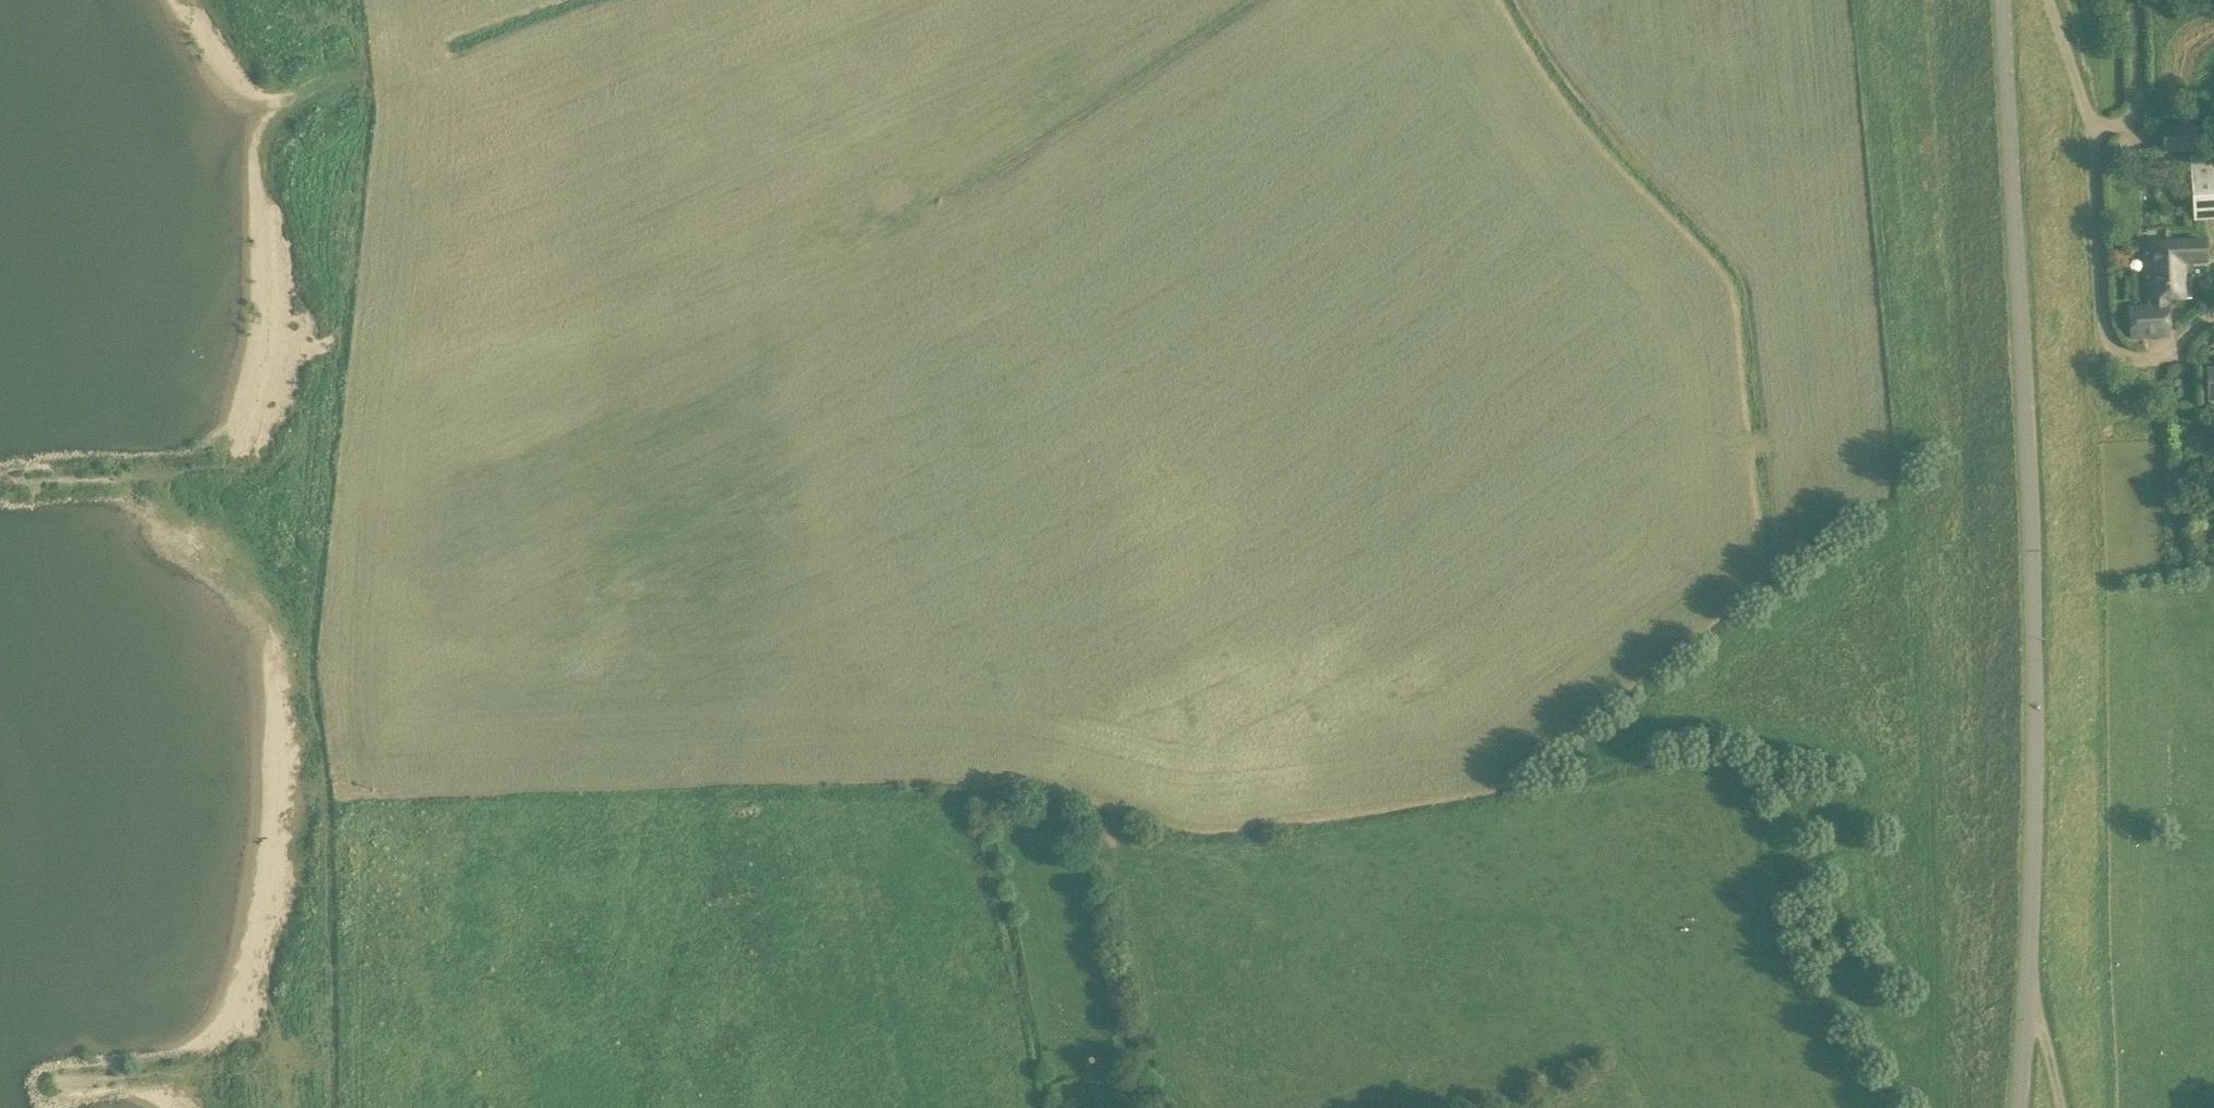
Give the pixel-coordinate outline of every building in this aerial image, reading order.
[(2165,154),(2185,153),(2200,152),(2199,127),(2163,129),(2165,154)] [(2192,156),(2195,222),(2213,221),(2213,155),(2192,156)] [(2192,299),(2190,269),(2190,264),(2207,263),(2206,240),(2167,242),(2170,300),(2192,299)] [(2170,300),(2167,242),(2150,243),(2144,244),(2147,301),(2149,300),(2149,307),(2129,308),(2131,338),(2170,336),(2169,306),(2167,306),(2166,301),(2170,300)]
